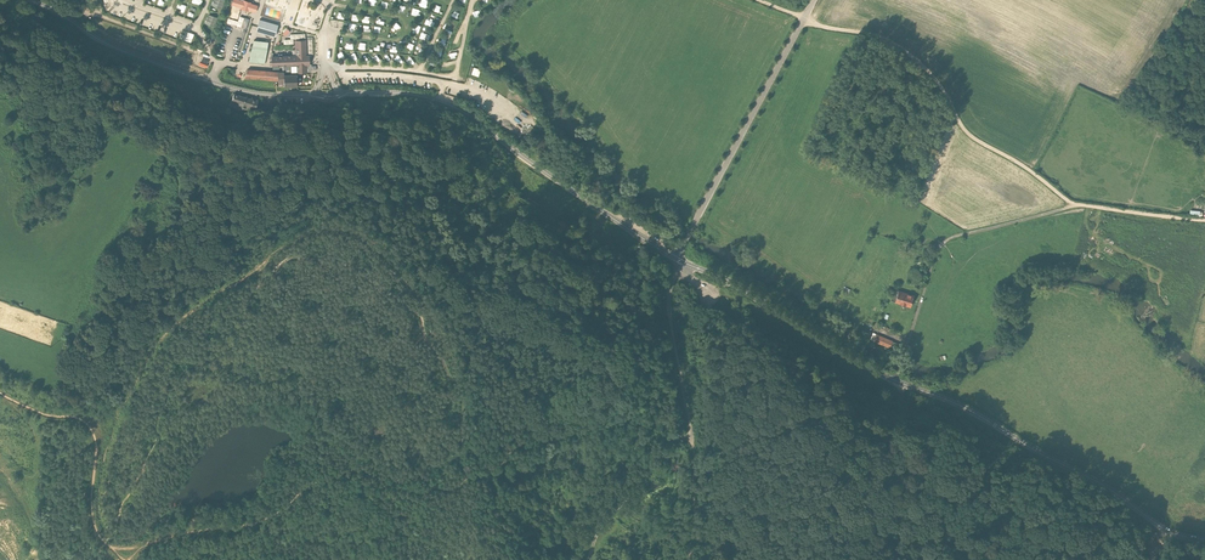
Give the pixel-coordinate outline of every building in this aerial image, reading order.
[(232,4),(242,8),(242,9),(250,11),(250,10),(257,12),(259,6),(252,4),(253,3),(245,0),(244,1),(240,0),(234,0),(232,4)] [(414,7),(412,14),(420,16),(422,9),(414,7)] [(206,23),(213,25),(216,15),(209,13),(206,23)] [(427,21),(435,26),(438,19),(433,17),(429,16),(427,21)] [(259,20),(256,32),(275,38),(279,26),(259,20)] [(398,30),(402,26),(397,22),(394,26),(398,30)] [(184,34),(183,39),(192,42),(195,33),(188,31),(187,35),(184,34)] [(445,33),(442,40),(448,43),(451,36),(445,33)] [(251,52),(249,62),(265,64),(267,54),(268,42),(254,40),(251,52)] [(274,56),(272,57),(272,66),(290,65),(291,71),(297,71),(297,69),(302,69),(301,56),(307,56),(307,45),(300,45),(300,56),(274,56)] [(437,45),(435,51),(443,55),(445,49),(437,45)] [(279,72),(279,81),(279,83),(284,83),(284,86),(297,86),(297,74),(284,74),(284,72),(279,72)] [(257,107),(258,101),(234,94),(232,101),(231,105),(255,112),(257,107)] [(894,289),(891,300),(910,306),(914,296),(894,289)] [(890,347),(892,341),(893,341),(873,332),(871,339),(890,347)]
